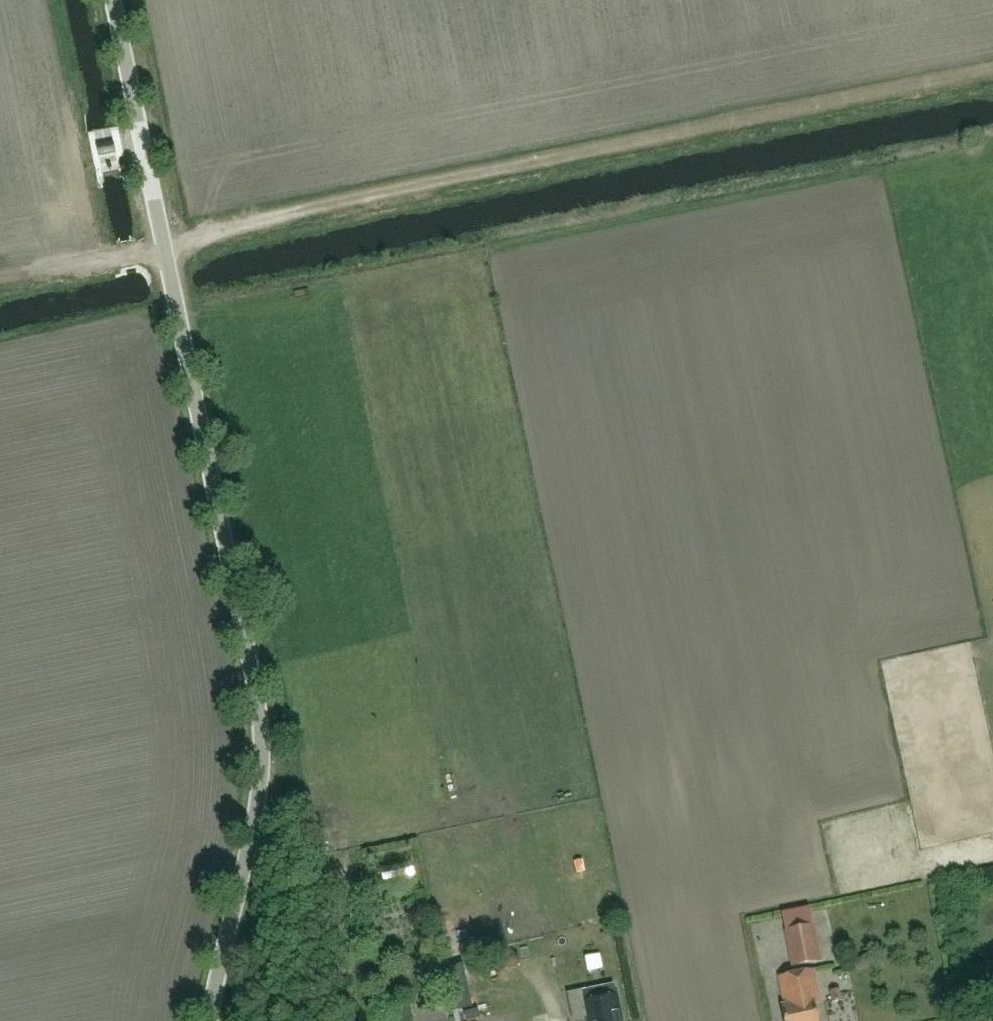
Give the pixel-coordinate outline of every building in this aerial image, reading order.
[(812,925),(785,931),(792,966),(819,961),(812,925)] [(778,977),(784,1004),(781,1004),(784,1020),(817,1020),(813,1002),(819,1001),(813,970),(778,977)] [(829,989),(832,1001),(842,999),(840,987),(829,989)] [(587,1002),(584,990),(567,993),(572,1017),(588,1014),(589,1020),(622,1020),(617,996),(587,1002)]
